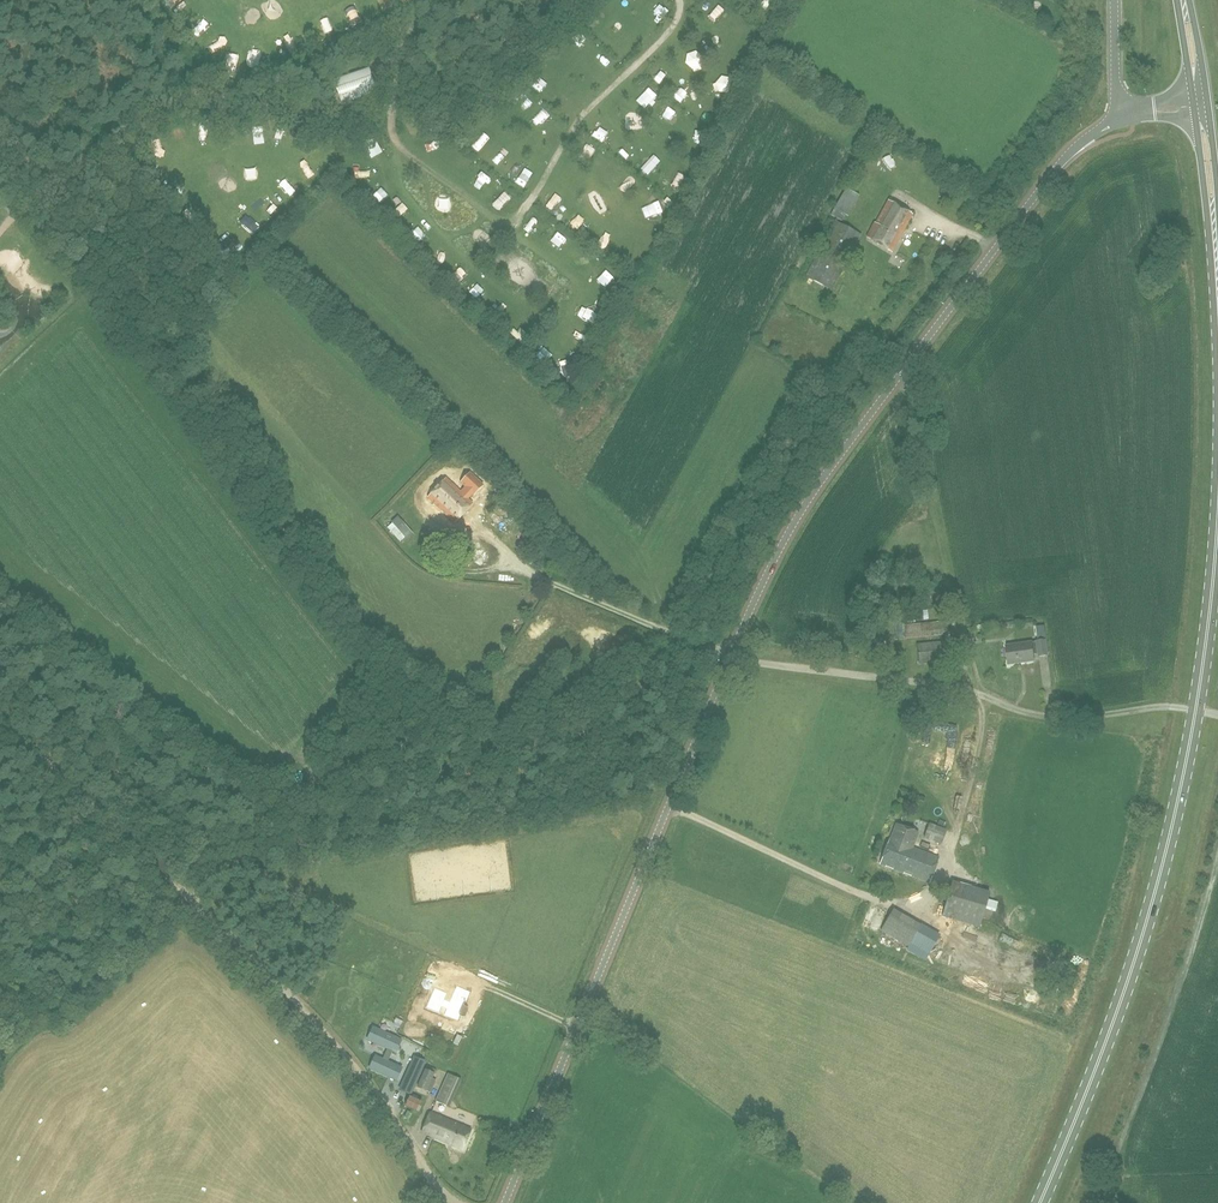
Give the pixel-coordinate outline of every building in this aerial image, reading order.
[(748,5),(757,10),(763,0),(751,0),(748,5)] [(719,1),(712,10),(724,20),(731,11),(719,1)] [(356,28),(365,23),(360,14),(351,19),(356,28)] [(742,17),(734,28),(743,34),(751,23),(742,17)] [(565,65),(573,57),(564,48),(556,56),(565,65)] [(745,62),(737,69),(742,74),(750,67),(745,62)] [(368,69),(334,81),(340,103),(348,100),(348,103),(371,96),(370,93),(376,91),(368,69)] [(654,74),(650,79),(660,88),(664,84),(654,74)] [(607,84),(616,93),(625,85),(616,75),(607,84)] [(716,75),(714,86),(728,89),(730,78),(716,75)] [(604,113),(612,111),(610,99),(594,102),(596,110),(604,108),(604,113)] [(416,122),(411,132),(423,138),(428,128),(416,122)] [(251,142),(261,137),(256,126),(246,131),(251,142)] [(277,138),(285,139),(287,129),(278,127),(277,138)] [(440,152),(446,144),(437,137),(430,144),(440,152)] [(220,143),(221,155),(233,153),(231,141),(220,143)] [(457,153),(453,164),(466,168),(470,157),(457,153)] [(309,170),(302,176),(311,185),(317,179),(309,170)] [(482,187),(493,194),(500,183),(489,175),(482,187)] [(597,177),(588,183),(593,190),(602,184),(597,177)] [(846,189),(833,209),(831,214),(843,222),(847,217),(848,218),(860,197),(846,189)] [(537,198),(546,206),(551,200),(542,193),(537,198)] [(630,197),(621,205),(630,215),(638,207),(630,197)] [(666,211),(675,201),(670,197),(661,206),(666,211)] [(271,208),(275,215),(286,209),(282,202),(271,208)] [(876,224),(875,223),(866,239),(892,253),(912,215),(888,202),(876,224)] [(650,232),(660,225),(653,216),(644,223),(650,232)] [(260,221),(248,225),(253,236),(264,232),(260,221)] [(836,222),(806,277),(832,291),(861,236),(836,222)] [(558,250),(568,236),(557,228),(547,243),(558,250)] [(212,232),(204,237),(210,246),(218,241),(212,232)] [(620,244),(610,248),(614,257),(623,253),(620,244)] [(583,249),(575,258),(585,267),(593,258),(583,249)] [(511,260),(504,267),(512,275),(519,267),(511,260)] [(540,355),(550,361),(555,353),(545,347),(540,355)] [(466,487),(461,492),(446,479),(428,498),(455,523),(473,504),(467,498),(472,493),(474,495),(483,485),(470,473),(461,483),(466,487)] [(949,633),(948,620),(904,624),(904,622),(894,623),(896,639),(949,633)] [(1006,646),(1009,665),(1035,661),(1034,652),(1039,652),(1039,657),(1048,655),(1046,640),(1037,641),(1037,643),(1033,643),(1032,642),(1006,646)] [(951,661),(949,641),(917,644),(919,664),(951,661)] [(924,838),(941,845),(947,830),(929,823),(924,838)] [(880,864),(929,882),(939,858),(913,848),(918,833),(896,824),(890,840),(889,839),(880,864)] [(268,885),(274,873),(263,868),(258,880),(268,885)] [(952,881),(942,916),(941,921),(950,923),(951,919),(980,927),(990,892),(952,881)] [(911,942),(930,953),(939,936),(893,910),(881,931),(909,946),(911,942)] [(460,1016),(463,1017),(465,1017),(468,1009),(467,1007),(464,1006),(467,1001),(453,995),(444,1015),(458,1021),(460,1016)] [(436,1016),(439,1007),(423,1001),(419,1010),(436,1016)] [(402,1041),(376,1029),(370,1041),(388,1049),(383,1060),(375,1056),(370,1068),(397,1081),(402,1068),(388,1062),(393,1051),(396,1053),(402,1041)] [(425,1062),(414,1057),(400,1090),(410,1095),(425,1062)] [(427,1092),(435,1074),(425,1069),(417,1088),(427,1092)] [(446,1106),(459,1079),(448,1074),(436,1101),(446,1106)] [(464,1152),(472,1132),(430,1115),(423,1135),(464,1152)]
